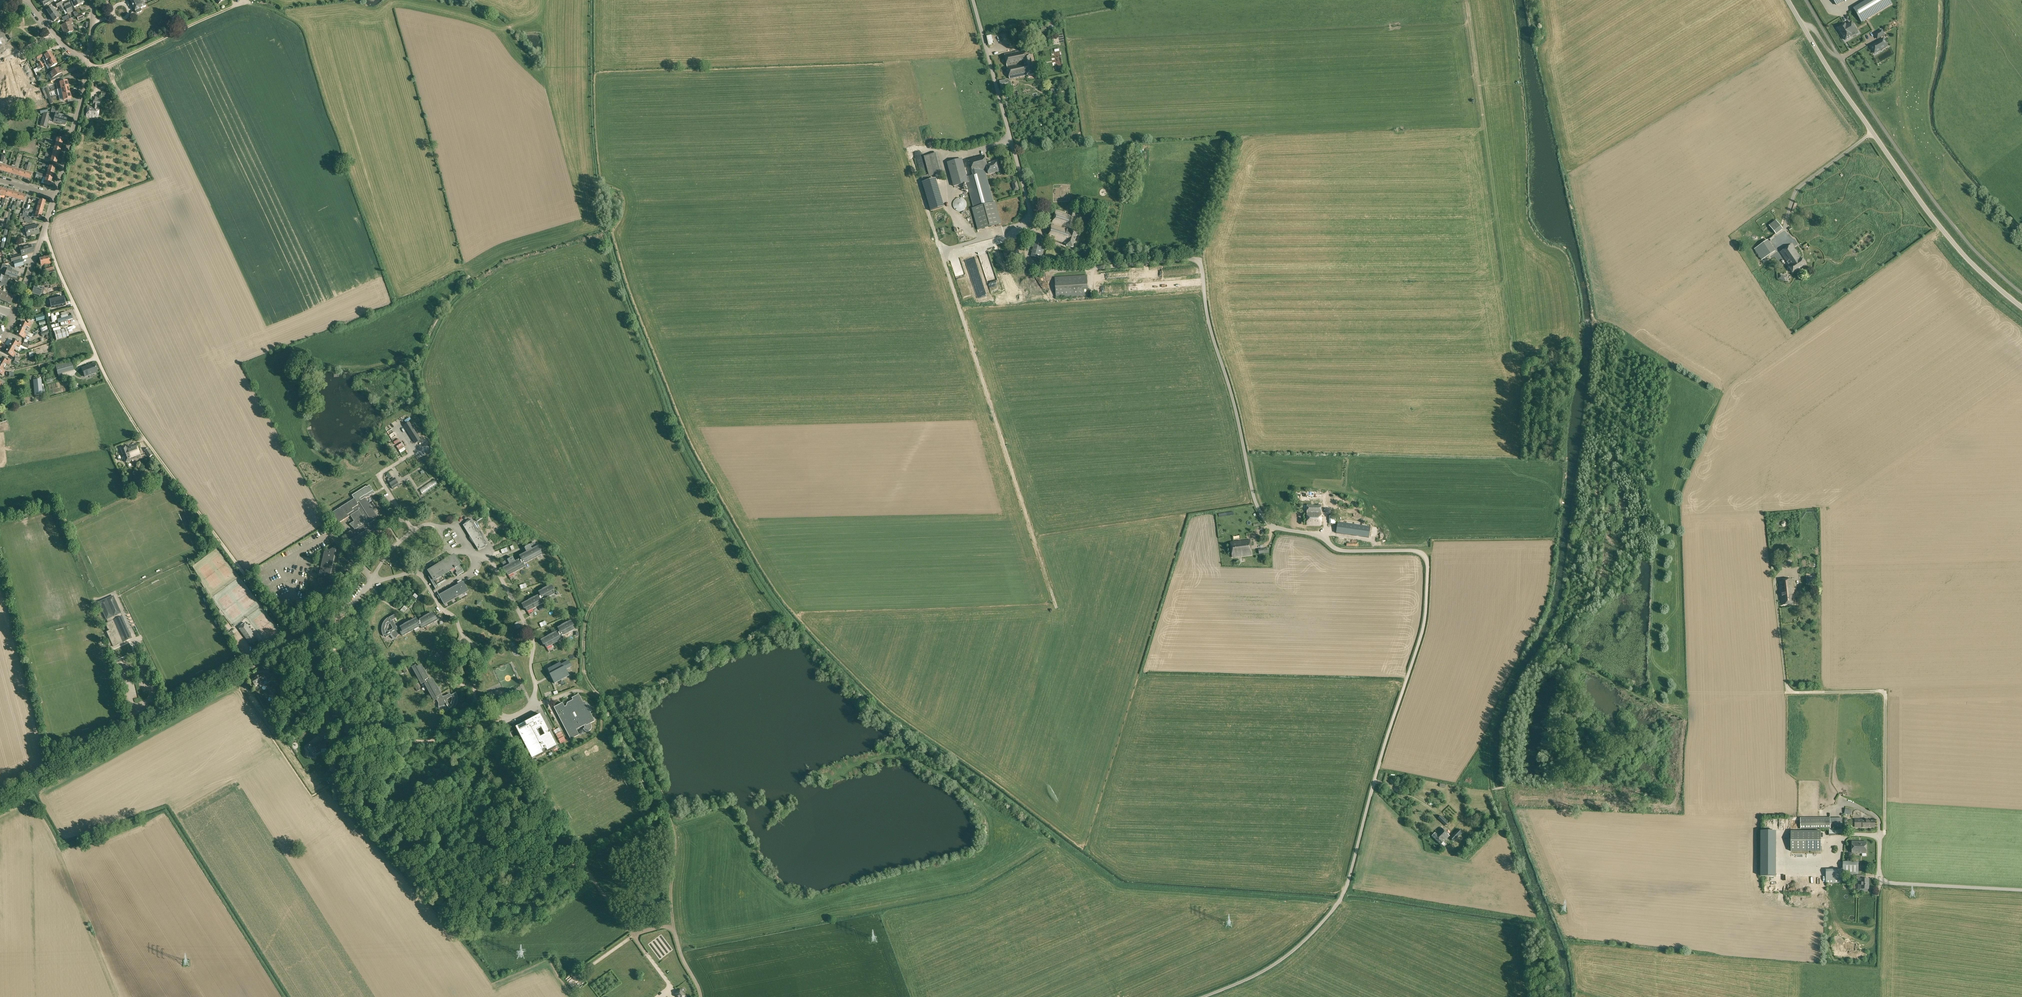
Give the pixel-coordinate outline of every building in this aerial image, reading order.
[(65,7),(68,14),(73,11),(71,7),(73,6),(73,7),(84,3),(83,0),(75,0),(75,1),(71,3),(70,4),(64,6),(65,7)] [(144,7),(146,7),(143,0),(131,0),(131,1),(130,1),(135,11),(136,11),(136,12),(138,13),(141,12),(142,10),(141,9),(144,7)] [(1862,22),(1892,4),(1889,0),(1869,0),(1854,9),(1862,22)] [(47,11),(50,16),(56,13),(52,7),(47,11)] [(56,13),(50,16),(54,22),(59,18),(56,13)] [(71,24),(73,23),(71,19),(66,21),(67,23),(61,25),(65,35),(74,31),(71,24)] [(1858,33),(1852,23),(1852,24),(1847,27),(1845,24),(1842,26),(1843,28),(1840,30),(1845,40),(1852,36),(1851,34),(1854,32),(1856,34),(1858,33)] [(1875,34),(1878,39),(1884,35),(1881,30),(1875,34)] [(1886,44),(1883,39),(1870,46),(1872,49),(1874,48),(1877,53),(1884,49),(1882,46),(1886,44)] [(1026,51),(1005,55),(1010,79),(1027,76),(1034,74),(1030,55),(1027,56),(1026,51)] [(44,56),(48,61),(54,58),(50,52),(44,56)] [(48,61),(45,63),(46,66),(49,64),(51,67),(57,64),(54,58),(48,61)] [(59,67),(49,73),(53,78),(50,80),(51,82),(59,78),(58,75),(62,73),(61,72),(62,71),(61,68),(60,68),(59,67)] [(1000,81),(1001,89),(1012,87),(1011,81),(1008,82),(1007,80),(1000,81)] [(1057,81),(1058,89),(1065,87),(1063,80),(1057,81)] [(60,86),(57,86),(58,89),(61,89),(68,87),(67,81),(59,83),(60,86)] [(59,95),(70,93),(68,87),(61,89),(61,91),(59,92),(59,95)] [(111,93),(101,92),(101,97),(106,97),(105,101),(110,101),(111,93)] [(87,107),(86,117),(98,119),(99,109),(96,108),(97,105),(99,105),(100,101),(99,101),(100,98),(95,97),(94,101),(93,108),(87,107)] [(47,147),(39,178),(50,181),(50,180),(50,178),(51,178),(53,170),(52,170),(53,168),(54,168),(59,151),(47,147)] [(4,157),(6,158),(8,151),(0,149),(0,156),(4,157)] [(8,151),(6,158),(11,159),(13,160),(15,153),(8,151)] [(15,153),(13,160),(18,161),(20,162),(22,155),(15,153)] [(930,155),(924,157),(930,176),(943,172),(938,153),(930,155)] [(22,155),(20,162),(24,163),(26,164),(28,157),(22,155)] [(989,174),(998,172),(996,162),(987,164),(984,156),(970,160),(974,175),(967,177),(962,159),(947,163),(954,186),(967,182),(974,208),(993,203),(984,170),(988,169),(989,174)] [(28,157),(26,164),(28,164),(35,166),(37,159),(28,157)] [(4,167),(2,174),(8,175),(10,168),(6,167),(4,167)] [(10,168),(8,175),(15,177),(17,170),(12,169),(10,168)] [(17,170),(15,177),(22,179),(24,172),(19,171),(17,170)] [(24,172),(22,179),(30,182),(32,175),(26,173),(24,172)] [(923,179),(931,208),(945,205),(937,175),(923,179)] [(953,205),(954,207),(955,209),(958,211),(961,211),(964,210),(966,207),(967,204),(966,202),(966,201),(964,199),(963,198),(960,198),(958,198),(956,199),(955,200),(953,203),(953,205)] [(974,208),(973,208),(978,230),(1000,224),(995,202),(993,203),(974,208)] [(26,209),(25,212),(29,213),(29,212),(33,213),(33,214),(35,214),(34,218),(40,219),(42,213),(29,210),(26,209)] [(1073,247),(1078,232),(1070,229),(1076,212),(1071,211),(1070,216),(1056,211),(1048,239),(1067,245),(1073,247)] [(1770,225),(1777,233),(1784,228),(1777,219),(1770,225)] [(25,227),(27,236),(39,234),(37,224),(25,227)] [(1031,256),(1041,259),(1045,242),(1043,242),(1044,237),(1036,235),(1031,256)] [(1768,240),(1763,244),(1754,249),(1762,260),(1776,251),(1768,240)] [(20,247),(22,255),(33,253),(30,245),(20,247)] [(1790,268),(1793,273),(1806,264),(1803,259),(1802,260),(1792,245),(1773,257),(1780,267),(1787,262),(1791,267),(1790,268)] [(1003,251),(1007,262),(1021,258),(1017,246),(1003,251)] [(45,267),(47,276),(55,274),(53,266),(50,266),(50,264),(49,260),(40,262),(41,266),(49,264),(49,267),(45,267)] [(6,266),(4,271),(18,276),(19,272),(12,270),(13,268),(11,267),(11,266),(8,265),(8,267),(6,266)] [(18,276),(4,271),(3,273),(5,274),(5,276),(4,278),(9,280),(9,277),(16,280),(18,276)] [(1055,277),(1056,298),(1088,296),(1087,275),(1055,277)] [(34,288),(32,293),(40,296),(40,295),(42,296),(45,288),(42,287),(42,289),(38,287),(37,289),(34,288)] [(8,294),(5,302),(11,304),(14,296),(8,294)] [(66,303),(65,298),(64,299),(63,296),(61,297),(60,297),(54,298),(49,299),(50,304),(52,304),(53,308),(54,308),(63,306),(62,306),(64,305),(64,303),(66,303)] [(22,321),(19,328),(25,331),(27,326),(29,328),(31,324),(29,322),(28,324),(22,321)] [(75,333),(83,332),(82,324),(74,325),(75,333)] [(25,331),(19,328),(16,335),(25,338),(26,335),(27,336),(29,333),(25,331)] [(54,332),(56,340),(69,336),(66,329),(54,332)] [(85,348),(83,339),(71,343),(73,352),(85,348)] [(12,340),(9,346),(14,350),(17,345),(19,347),(21,343),(19,342),(18,343),(12,340)] [(14,350),(9,346),(5,353),(13,357),(16,353),(13,352),(14,350)] [(66,351),(59,353),(62,361),(68,359),(66,351)] [(0,361),(0,365),(4,368),(6,364),(9,365),(11,361),(8,360),(7,361),(2,358),(0,361)] [(58,374),(73,369),(71,362),(55,366),(58,374)] [(85,377),(97,372),(94,363),(81,368),(85,377)] [(43,395),(41,379),(33,380),(35,395),(43,395)] [(409,422),(404,426),(415,443),(420,440),(409,422)] [(395,430),(390,433),(396,445),(402,442),(395,430)] [(131,460),(141,456),(137,444),(130,447),(129,446),(121,449),(126,462),(131,461),(131,460)] [(145,451),(149,458),(153,455),(149,448),(145,451)] [(337,524),(350,516),(354,523),(350,525),(353,529),(345,534),(350,541),(349,542),(355,553),(374,541),(373,540),(375,539),(371,531),(380,525),(375,517),(377,516),(365,498),(370,496),(369,495),(374,494),(373,494),(373,492),(373,490),(369,485),(366,487),(366,486),(352,495),(354,499),(331,513),(337,524)] [(1314,500),(1314,495),(1319,495),(1319,491),(1298,490),(1297,500),(1314,500)] [(1315,495),(1315,501),(1324,501),(1323,491),(1319,491),(1319,495),(1315,495)] [(1307,505),(1307,525),(1321,525),(1321,505),(1307,505)] [(472,520),(463,525),(478,550),(487,544),(472,520)] [(1337,524),(1336,533),(1346,534),(1369,538),(1370,527),(1368,527),(1338,522),(1337,524)] [(1231,542),(1233,557),(1252,555),(1250,540),(1231,542)] [(523,553),(523,554),(520,556),(521,558),(515,562),(512,557),(507,560),(508,561),(503,563),(505,567),(503,568),(506,573),(507,572),(508,575),(525,567),(523,564),(542,554),(540,551),(541,551),(538,546),(537,547),(535,543),(530,545),(529,544),(524,547),(526,552),(523,553)] [(323,589),(333,591),(338,588),(331,576),(330,576),(336,550),(334,547),(329,550),(328,549),(324,552),(320,570),(322,574),(322,575),(319,574),(318,581),(323,589)] [(1785,553),(1779,553),(1780,568),(1787,567),(1785,553)] [(434,587),(437,585),(445,580),(442,575),(454,568),(457,572),(455,573),(457,576),(464,572),(454,555),(429,571),(432,576),(429,577),(434,587)] [(1779,580),(1781,605),(1795,603),(1792,579),(1779,580)] [(537,596),(534,598),(531,593),(526,596),(521,599),(524,603),(522,604),(525,609),(526,608),(527,611),(544,603),(542,600),(554,594),(553,591),(554,590),(553,589),(556,587),(554,584),(553,584),(550,580),(545,583),(545,582),(540,585),(542,590),(539,592),(540,594),(541,595),(537,596)] [(439,599),(440,598),(444,605),(458,596),(458,595),(466,591),(464,587),(466,586),(463,581),(437,596),(439,599)] [(114,595),(99,602),(106,619),(107,619),(108,622),(106,623),(109,631),(107,632),(114,646),(122,643),(132,638),(114,595)] [(382,626),(381,628),(381,629),(381,631),(382,632),(382,634),(383,635),(383,636),(385,635),(386,637),(391,634),(393,636),(394,637),(396,638),(396,639),(398,635),(401,633),(403,636),(414,629),(420,625),(422,628),(438,619),(437,616),(436,617),(435,616),(437,615),(435,611),(434,612),(431,608),(426,611),(426,610),(421,613),(423,617),(423,618),(420,620),(417,622),(416,619),(414,619),(412,615),(407,618),(406,617),(401,620),(403,624),(404,625),(401,627),(400,626),(397,628),(393,620),(396,618),(394,614),(389,617),(387,618),(386,619),(385,620),(384,621),(383,622),(383,623),(382,625),(382,626)] [(572,627),(573,626),(572,625),(575,623),(573,620),(572,620),(570,616),(565,619),(564,618),(559,621),(561,626),(558,628),(560,630),(553,634),(551,629),(545,632),(546,633),(541,635),(543,639),(541,640),(544,645),(545,644),(546,647),(563,639),(561,636),(573,630),(572,627)] [(238,628),(251,645),(252,644),(258,640),(245,623),(238,628)] [(551,677),(554,683),(569,676),(566,669),(571,667),(568,661),(561,665),(560,663),(548,669),(551,677)] [(444,705),(447,710),(449,709),(450,711),(452,710),(453,709),(454,708),(455,707),(456,706),(456,705),(457,703),(457,702),(457,701),(458,699),(457,697),(457,696),(457,695),(456,693),(456,692),(455,692),(452,687),(449,689),(451,693),(443,697),(441,694),(440,694),(439,691),(444,688),(441,683),(436,686),(432,679),(429,681),(427,678),(428,678),(426,674),(431,672),(428,666),(423,669),(421,666),(419,667),(418,666),(416,667),(416,666),(412,668),(413,669),(410,670),(414,677),(417,676),(425,691),(428,689),(434,701),(436,699),(438,703),(438,707),(439,707),(439,706),(441,706),(443,706),(444,705)] [(266,679),(268,683),(272,681),(269,675),(265,677),(263,674),(260,676),(256,678),(252,680),(254,685),(255,684),(256,687),(259,684),(261,687),(265,685),(263,681),(266,679)] [(562,703),(554,707),(569,736),(571,739),(579,735),(576,729),(584,725),(585,728),(583,728),(583,729),(584,729),(584,730),(585,730),(585,731),(586,731),(587,731),(588,731),(589,731),(590,730),(591,729),(591,728),(592,727),(592,726),(591,726),(591,725),(590,723),(595,721),(591,714),(590,712),(592,711),(591,710),(591,709),(591,708),(590,707),(589,706),(589,705),(588,704),(587,704),(587,703),(586,704),(584,701),(583,702),(579,694),(572,698),(573,701),(571,702),(571,701),(567,703),(566,705),(564,706),(562,703)] [(557,746),(540,714),(515,727),(532,759),(557,746)] [(312,744),(307,748),(314,757),(319,752),(318,751),(320,749),(326,748),(326,741),(318,742),(319,744),(315,744),(314,746),(312,744)] [(1448,823),(1441,816),(1438,818),(1445,826),(1448,823)] [(1801,829),(1843,828),(1842,818),(1800,819),(1801,829)] [(1444,841),(1449,836),(1441,827),(1435,833),(1432,836),(1441,845),(1444,842),(1444,841)] [(1454,841),(1462,833),(1458,829),(1450,838),(1454,841)] [(1791,851),(1821,851),(1821,831),(1791,831),(1791,851)] [(1849,852),(1856,852),(1856,855),(1861,855),(1861,853),(1866,853),(1866,840),(1859,840),(1859,842),(1849,842),(1849,852)] [(1822,880),(1822,858),(1791,858),(1791,860),(1788,860),(1788,867),(1790,867),(1790,879),(1816,879),(1816,882),(1820,882),(1820,880),(1822,880)] [(1857,875),(1859,875),(1859,862),(1850,862),(1848,862),(1844,862),(1844,874),(1857,875)] [(1825,880),(1838,880),(1838,869),(1825,869),(1825,880)] [(1864,875),(1859,875),(1857,875),(1857,879),(1858,879),(1858,889),(1860,889),(1860,891),(1868,891),(1868,889),(1869,889),(1869,879),(1864,879),(1864,875)]
